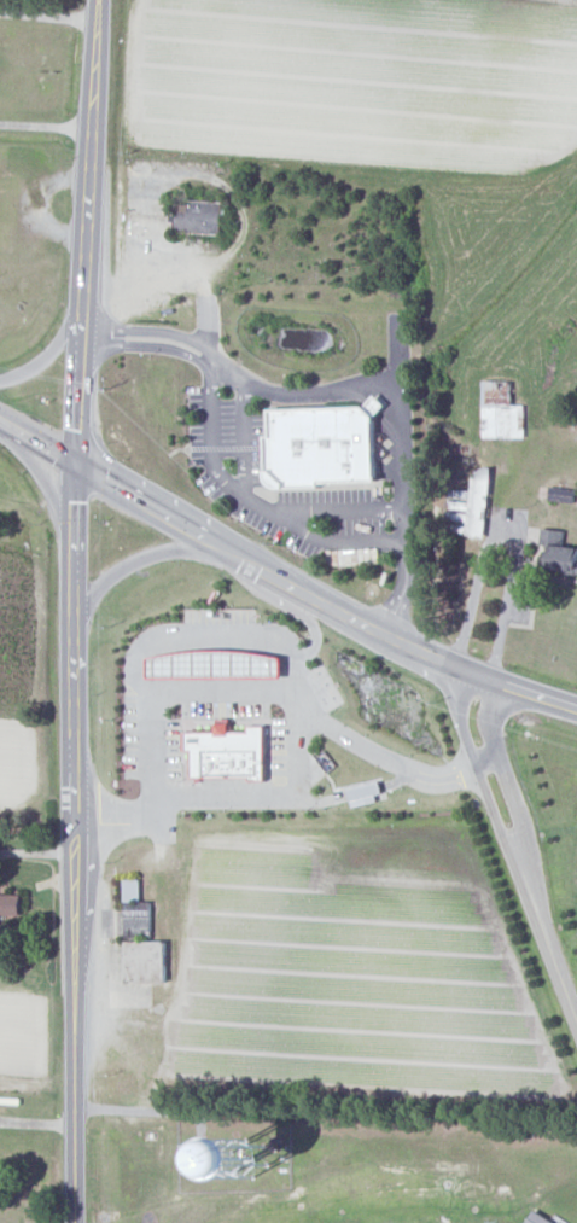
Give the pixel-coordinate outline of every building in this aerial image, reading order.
[(225,201),(189,200),(189,206),(177,206),(177,231),(224,232),(225,201)] [(484,437),(526,438),(526,405),(512,405),(513,381),(484,381),(484,437)] [(270,408),(271,487),(380,484),(379,405),(270,408)] [(467,536),(486,538),(494,468),(475,466),(467,536)] [(543,529),(541,545),(550,546),(547,571),(576,574),(576,548),(564,546),(566,531),(543,529)] [(149,655),(150,680),(285,677),(284,652),(149,655)] [(268,778),(268,725),(251,725),(252,732),(233,732),(233,724),(219,724),(219,732),(188,732),(188,752),(194,752),(194,778),(268,778)] [(350,787),(354,806),(386,799),(382,780),(350,787)] [(141,903),(141,880),(125,880),(126,903),(141,903)] [(21,917),(22,895),(0,895),(0,917),(21,917)] [(167,941),(127,942),(128,983),(168,983),(167,941)] [(245,1192),(282,1191),(280,1151),(243,1153),(245,1192)] [(535,1208),(526,1222),(558,1222),(535,1208)]
